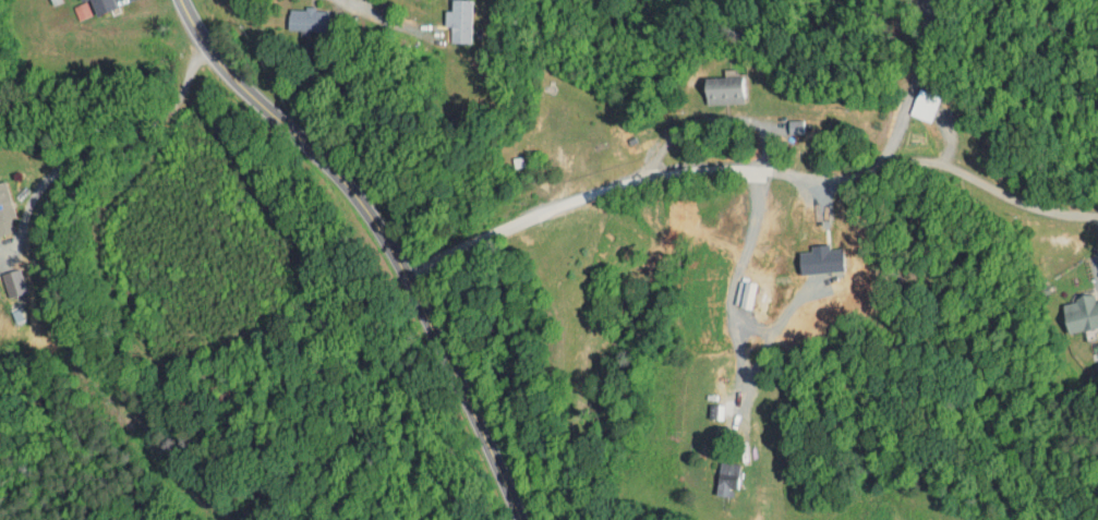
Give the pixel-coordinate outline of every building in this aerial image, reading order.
[(102,0),(76,0),(80,9),(102,0)] [(429,20),(435,20),(435,36),(454,37),(455,0),(436,0),(435,5),(429,4),(429,20)] [(273,1),(272,24),(313,26),(313,4),(301,4),(301,2),(273,1)] [(727,70),(688,72),(688,99),(728,97),(727,70)] [(914,116),(924,90),(902,82),(892,108),(914,116)] [(3,260),(0,261),(0,287),(10,284),(3,260)] [(1097,316),(1091,291),(1081,293),(1080,286),(1046,293),(1053,325),(1097,316)] [(720,490),(725,457),(706,454),(701,486),(720,490)]
